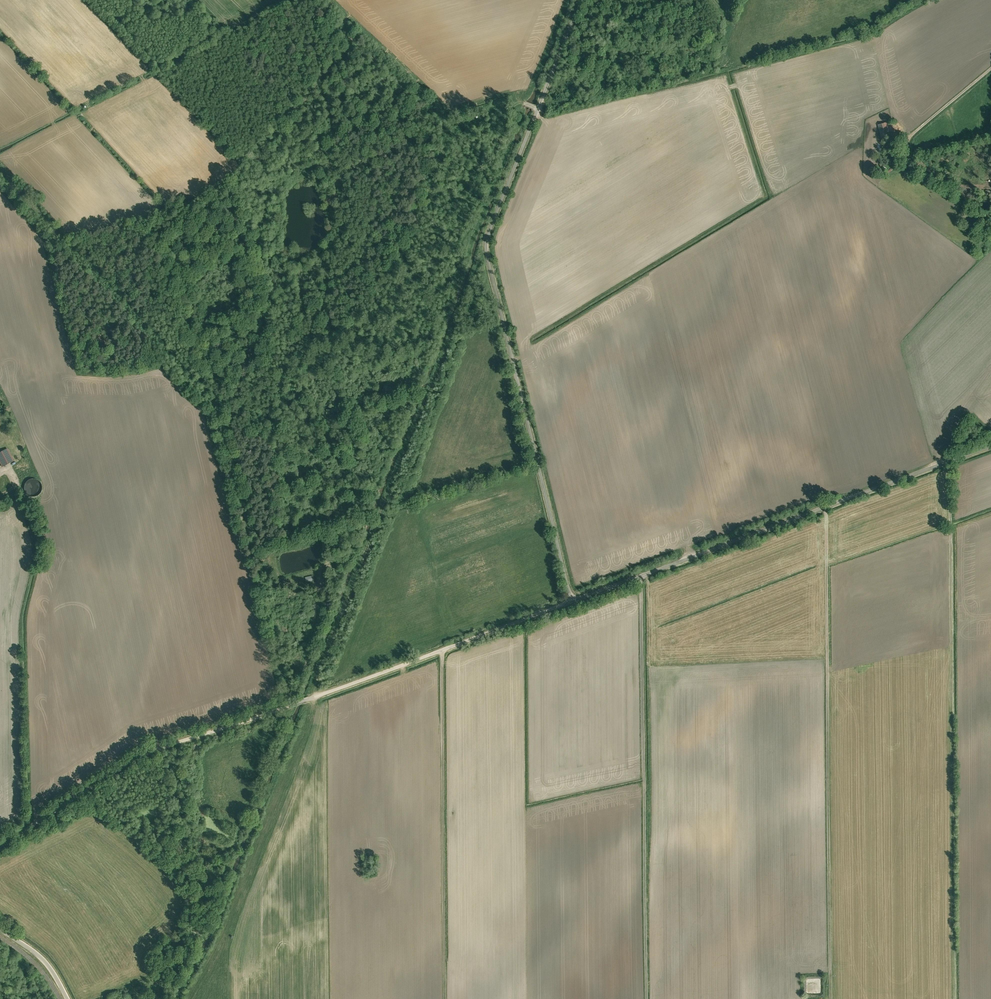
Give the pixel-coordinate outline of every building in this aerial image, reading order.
[(890,122),(878,125),(882,138),(884,138),(893,135),(890,122)] [(8,448),(0,453),(0,462),(3,467),(15,460),(8,448)] [(41,482),(39,480),(36,478),(32,478),(29,479),(26,481),(24,484),(24,488),(25,491),(27,494),(30,496),(34,496),(38,495),(40,493),(42,490),(42,486),(41,482)]
